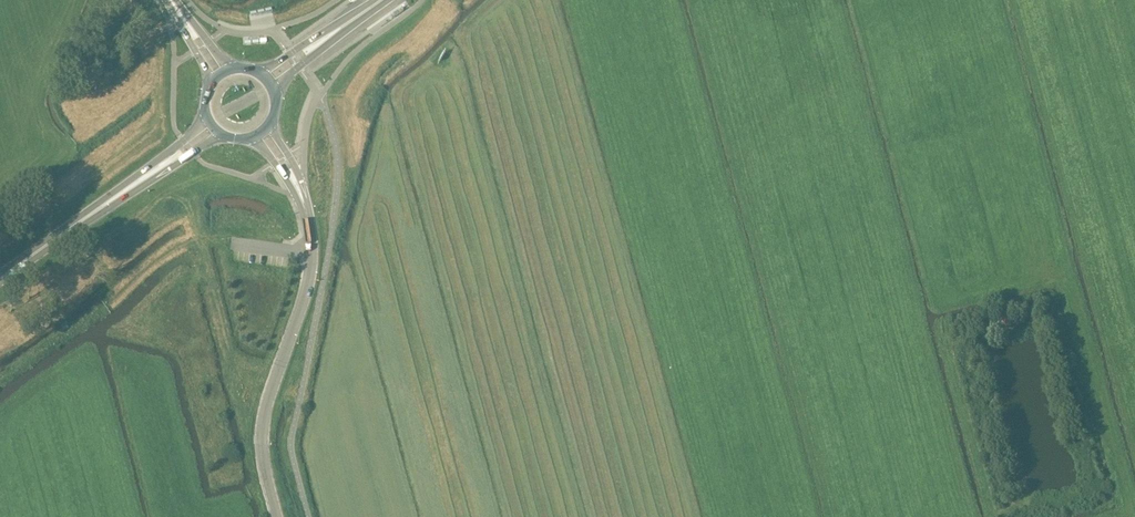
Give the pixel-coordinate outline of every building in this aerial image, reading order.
[(1007,314),(999,317),(1003,330),(1011,327),(1007,314)]
